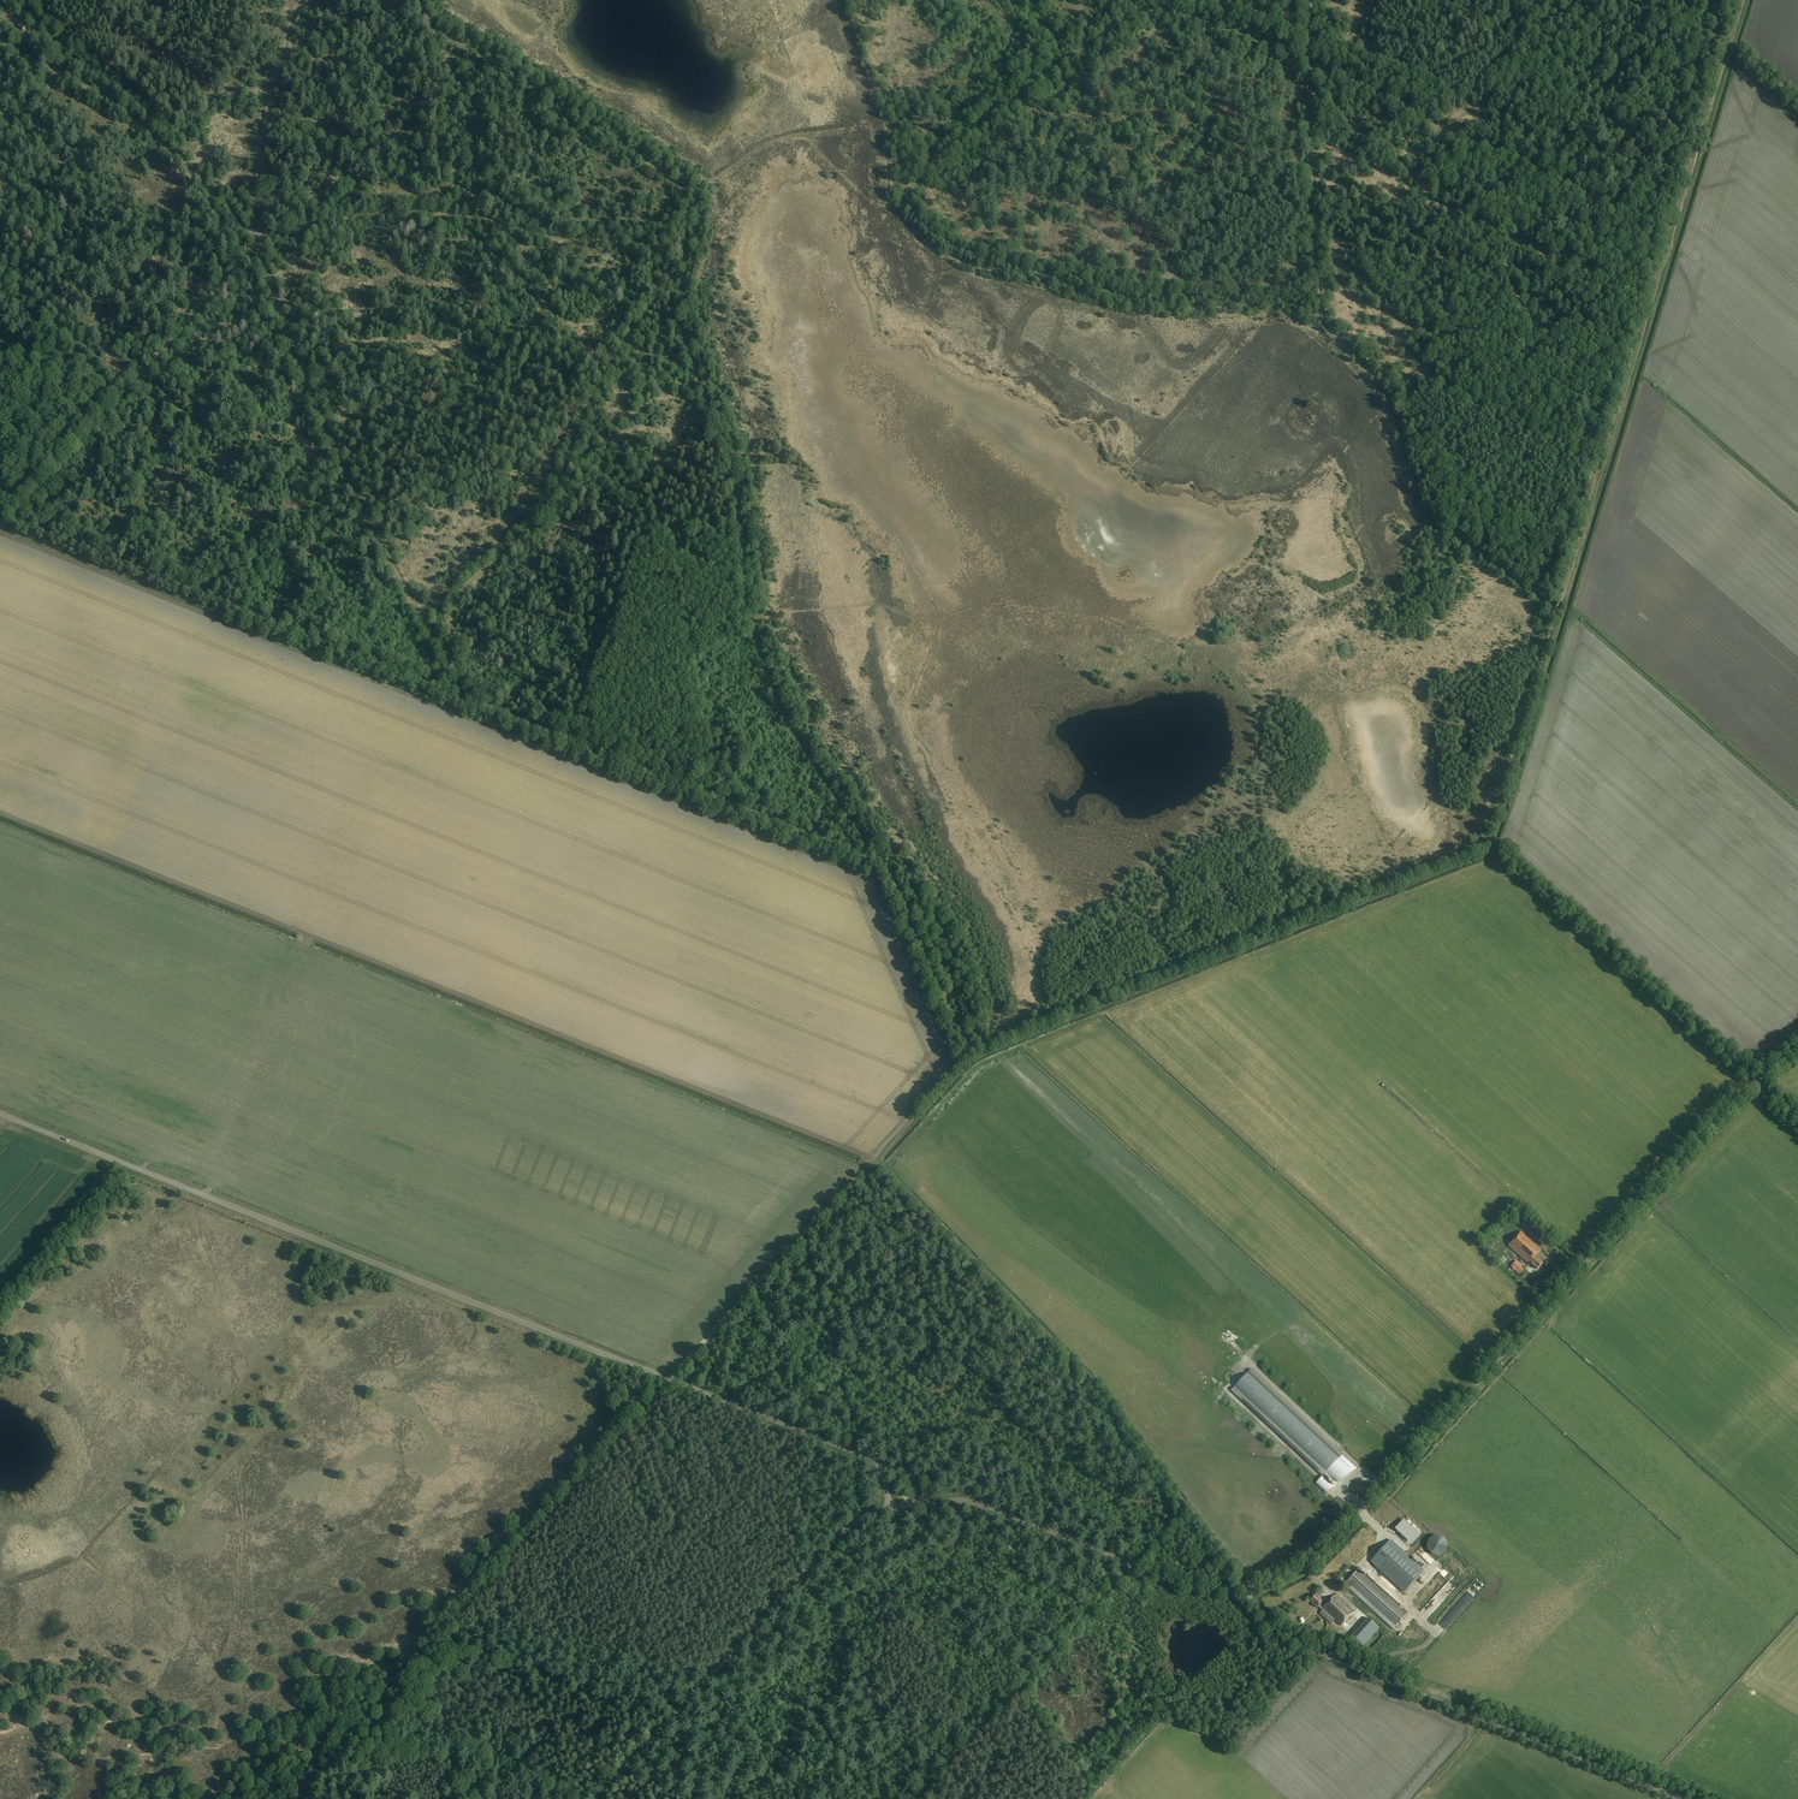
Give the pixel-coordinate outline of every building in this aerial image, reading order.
[(26,26),(21,23),(18,27),(23,31),(26,26)] [(1543,1263),(1536,1256),(1541,1250),(1521,1231),(1508,1245),(1529,1264),(1530,1263),(1537,1269),(1543,1263)] [(1520,1275),(1525,1269),(1522,1267),(1523,1266),(1517,1261),(1511,1267),(1520,1275)] [(1261,1361),(1248,1375),(1350,1469),(1363,1455),(1261,1361)] [(1421,1539),(1404,1523),(1393,1534),(1409,1551),(1421,1539)] [(1436,1556),(1441,1555),(1446,1552),(1448,1547),(1447,1542),(1444,1537),(1439,1535),(1434,1536),(1429,1539),(1427,1544),(1428,1550),(1431,1554),(1436,1556)] [(1404,1593),(1424,1571),(1391,1540),(1371,1562),(1404,1593)] [(1396,1627),(1408,1615),(1358,1569),(1347,1582),(1396,1627)] [(1378,1584),(1382,1577),(1378,1574),(1374,1581),(1378,1584)] [(1462,1609),(1485,1588),(1478,1581),(1456,1603),(1462,1609)] [(1322,1582),(1318,1585),(1324,1592),(1328,1588),(1322,1582)] [(1430,1605),(1436,1612),(1459,1590),(1453,1583),(1430,1605)] [(1349,1591),(1364,1605),(1367,1602),(1351,1588),(1349,1591)] [(1323,1600),(1315,1594),(1309,1600),(1317,1607),(1318,1606),(1322,1609),(1323,1608),(1341,1625),(1353,1612),(1334,1595),(1328,1602),(1324,1599),(1323,1600)] [(1427,1632),(1436,1641),(1462,1613),(1456,1608),(1435,1631),(1431,1628),(1427,1632)] [(1350,1620),(1356,1624),(1361,1616),(1355,1613),(1350,1620)] [(1364,1646),(1380,1628),(1368,1618),(1353,1636),(1364,1646)]
